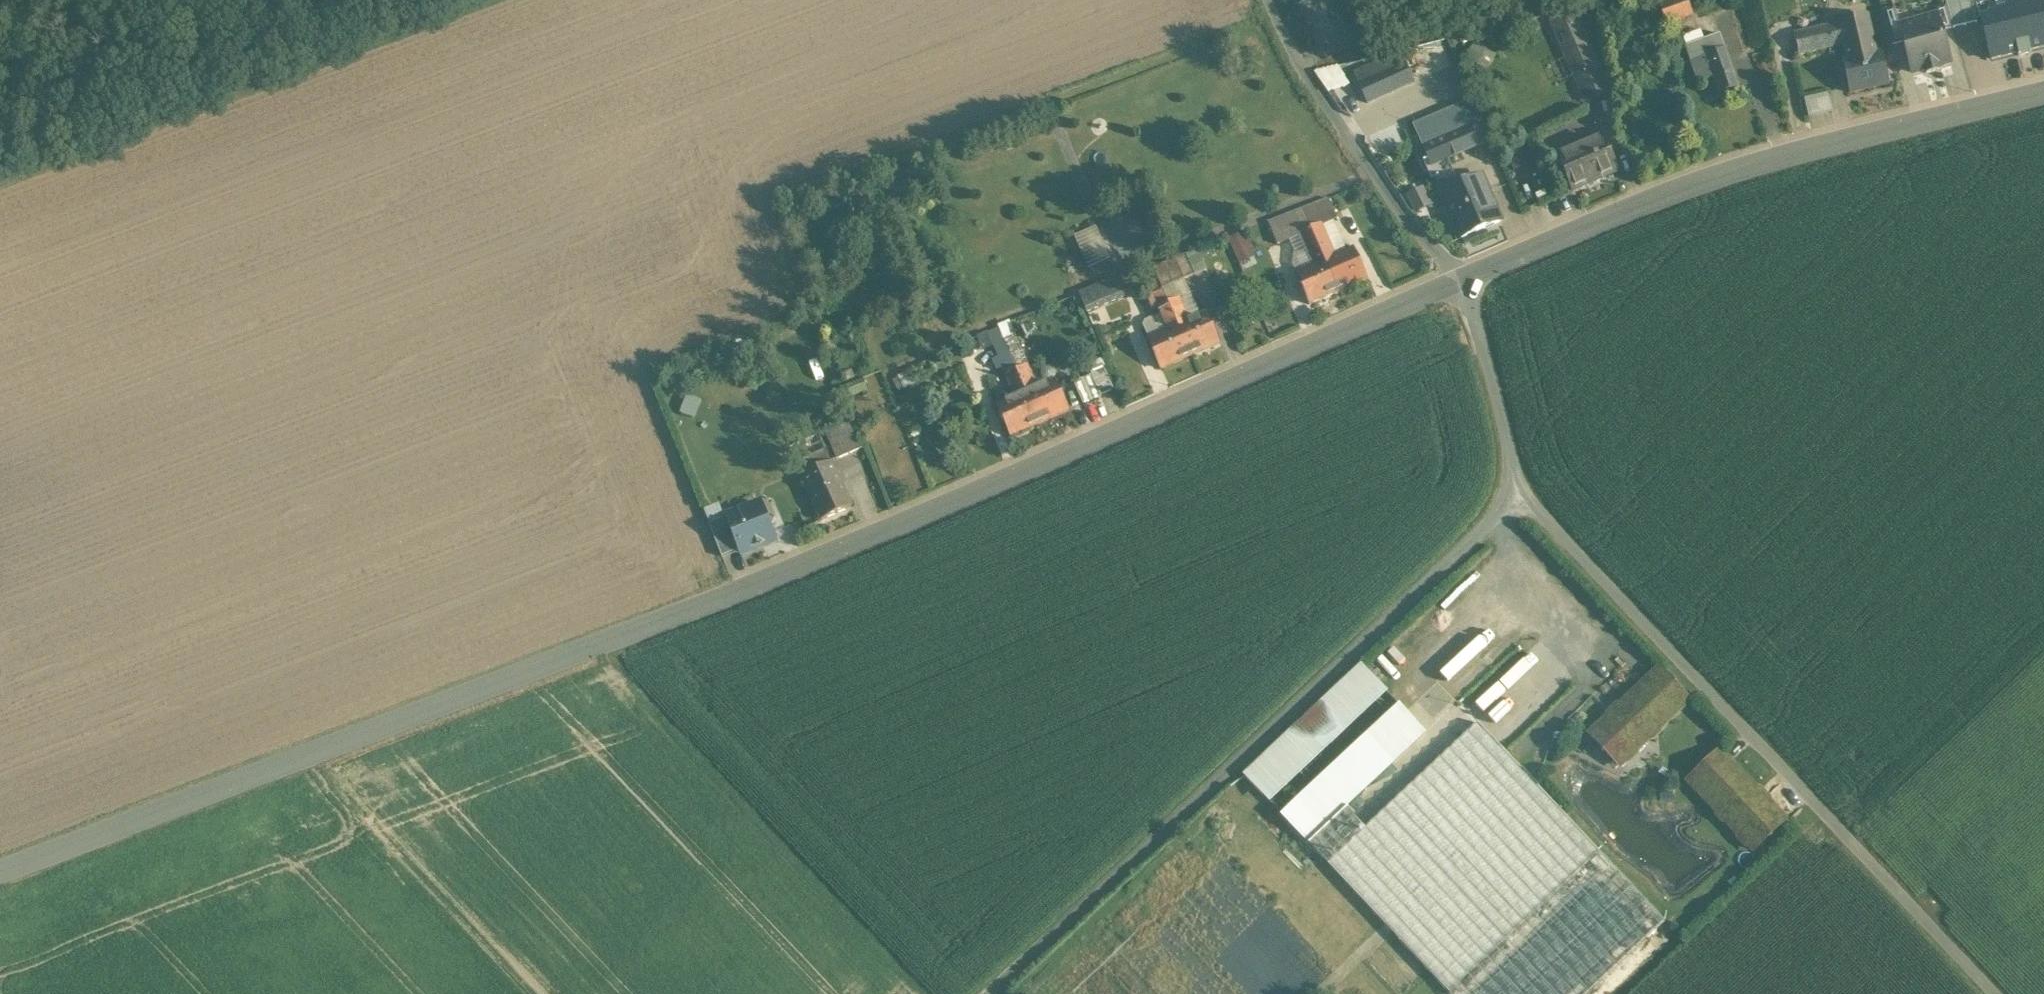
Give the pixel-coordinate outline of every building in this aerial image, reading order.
[(1658,1),(1666,23),(1692,14),(1687,0),(1659,0),(1658,1)] [(1987,6),(1989,16),(1980,18),(1990,60),(2018,54),(2018,56),(2031,53),(2031,51),(2043,47),(2043,3),(2039,4),(2038,0),(2012,0),(1987,6)] [(1764,40),(1760,4),(1737,7),(1740,43),(1764,40)] [(1946,5),(1933,8),(1936,16),(1937,16),(1941,31),(1953,28),(1946,5)] [(1895,7),(1882,11),(1891,45),(1903,42),(1899,26),(1900,26),(1895,7)] [(1608,89),(1574,12),(1553,21),(1587,99),(1608,89)] [(1900,26),(1899,26),(1903,42),(1912,73),(1925,69),(1926,73),(1938,70),(1937,66),(1950,62),(1941,31),(1937,16),(1936,16),(1900,26)] [(1858,18),(1828,25),(1833,47),(1844,44),(1848,61),(1867,56),(1858,18)] [(1828,25),(1794,33),(1798,55),(1833,47),(1828,25)] [(1719,33),(1686,45),(1699,82),(1714,76),(1720,93),(1739,86),(1719,33)] [(1426,52),(1405,61),(1409,70),(1430,61),(1426,52)] [(1848,61),(1844,62),(1850,92),(1887,83),(1881,53),(1867,56),(1848,61)] [(1402,54),(1355,75),(1368,103),(1414,82),(1409,70),(1405,61),(1402,54)] [(1339,62),(1317,70),(1325,92),(1347,84),(1339,62)] [(1828,91),(1804,97),(1808,116),(1832,111),(1828,91)] [(1461,105),(1413,125),(1423,147),(1470,127),(1461,105)] [(1470,127),(1423,147),(1431,166),(1478,145),(1470,127)] [(1604,137),(1557,157),(1571,190),(1618,169),(1604,137)] [(1480,176),(1442,193),(1461,238),(1500,221),(1480,176)] [(1328,198),(1302,208),(1310,228),(1321,223),(1322,225),(1338,218),(1328,198)] [(1302,208),(1268,221),(1277,244),(1300,236),(1299,233),(1310,228),(1302,208)] [(1108,254),(1115,252),(1106,223),(1099,225),(1108,254)] [(1322,225),(1321,223),(1310,228),(1324,260),(1335,255),(1322,225)] [(1087,268),(1110,259),(1096,224),(1073,233),(1087,268)] [(1310,228),(1299,233),(1300,236),(1312,265),(1313,265),(1324,260),(1310,228)] [(1239,262),(1254,254),(1243,233),(1228,240),(1239,262)] [(1335,255),(1324,260),(1338,291),(1367,279),(1354,247),(1335,255)] [(1186,253),(1153,267),(1162,288),(1195,274),(1186,253)] [(1324,260),(1313,265),(1312,265),(1295,272),(1309,304),(1338,291),(1324,260)] [(1167,303),(1152,269),(1137,276),(1152,310),(1157,308),(1157,307),(1167,303)] [(1079,294),(1085,311),(1131,294),(1124,277),(1079,294)] [(1179,298),(1168,302),(1178,325),(1189,320),(1179,298)] [(1167,303),(1157,307),(1157,308),(1167,329),(1178,325),(1168,302),(1167,303)] [(1189,320),(1178,325),(1191,356),(1221,343),(1207,312),(1189,320)] [(1167,329),(1148,337),(1162,369),(1191,356),(1178,325),(1167,329)] [(1004,340),(999,329),(988,333),(991,341),(992,341),(994,343),(1000,358),(992,361),(996,370),(1002,368),(1005,375),(1016,370),(1004,340)] [(1027,365),(1014,335),(1004,340),(1016,370),(1027,365)] [(1027,365),(1016,370),(1026,392),(1037,387),(1027,365)] [(1114,389),(1104,367),(1090,373),(1100,395),(1114,389)] [(1016,370),(1005,375),(1015,397),(1026,392),(1016,370)] [(1037,387),(1026,392),(1040,423),(1069,410),(1055,379),(1037,387)] [(1015,397),(997,405),(1011,436),(1040,423),(1026,392),(1015,397)] [(687,397),(687,414),(698,414),(698,397),(687,397)] [(851,422),(825,434),(837,459),(862,448),(851,422)] [(819,434),(789,447),(796,463),(826,450),(819,434)] [(826,450),(796,463),(822,520),(852,507),(826,450)] [(760,503),(727,516),(740,549),(742,552),(775,539),(771,529),(775,518),(764,513),(760,503)] [(727,516),(709,523),(722,556),(740,549),(727,516)] [(1362,665),(1244,775),(1270,802),(1388,692),(1362,665)] [(1677,687),(1659,668),(1644,682),(1645,682),(1663,701),(1677,687)] [(1645,682),(1589,735),(1619,766),(1675,714),(1690,701),(1677,687),(1663,701),(1645,682)] [(1400,705),(1281,814),(1308,843),(1347,807),(1346,806),(1425,732),(1400,705)] [(1599,852),(1478,722),(1366,828),(1327,864),(1449,993),(1599,852)] [(1720,750),(1701,768),(1714,782),(1733,765),(1733,764),(1720,750)] [(1785,821),(1733,765),(1714,782),(1701,768),(1687,781),(1701,795),(1754,851),(1785,821)] [(1347,807),(1308,843),(1327,864),(1366,828),(1347,807)]
